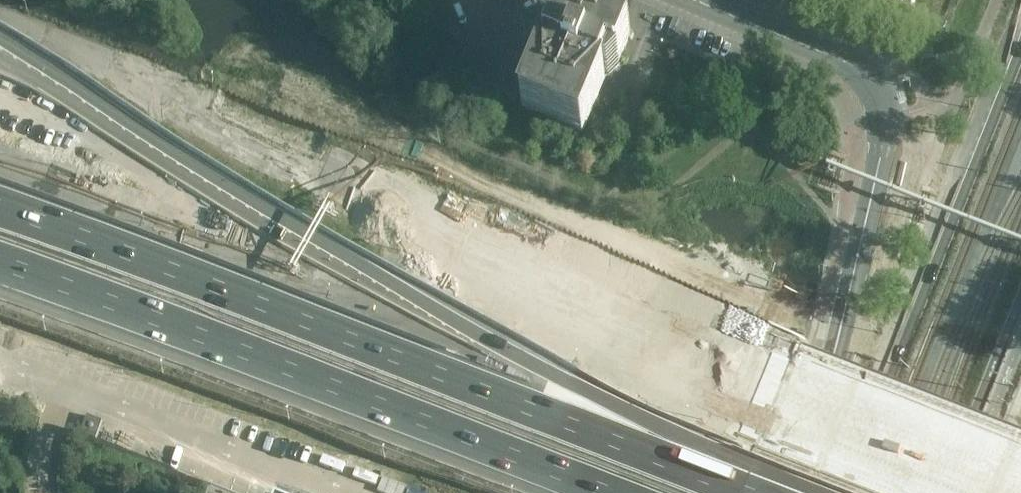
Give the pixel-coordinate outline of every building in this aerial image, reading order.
[(545,55),(525,103),(523,110),(582,134),(605,79),(603,79),(609,64),(618,67),(631,34),(558,5),(545,37),(547,38),(547,55),(545,55)] [(495,91),(504,68),(503,70),(493,65),(493,63),(483,86),(495,91)] [(506,95),(516,72),(515,72),(514,74),(504,70),(505,68),(504,68),(495,91),(506,95)] [(527,77),(527,76),(526,76),(525,79),(515,74),(516,72),(506,95),(517,100),(527,77)] [(102,422),(87,416),(80,433),(96,439),(102,422)] [(210,485),(173,471),(165,491),(170,492),(231,492),(210,485)]
